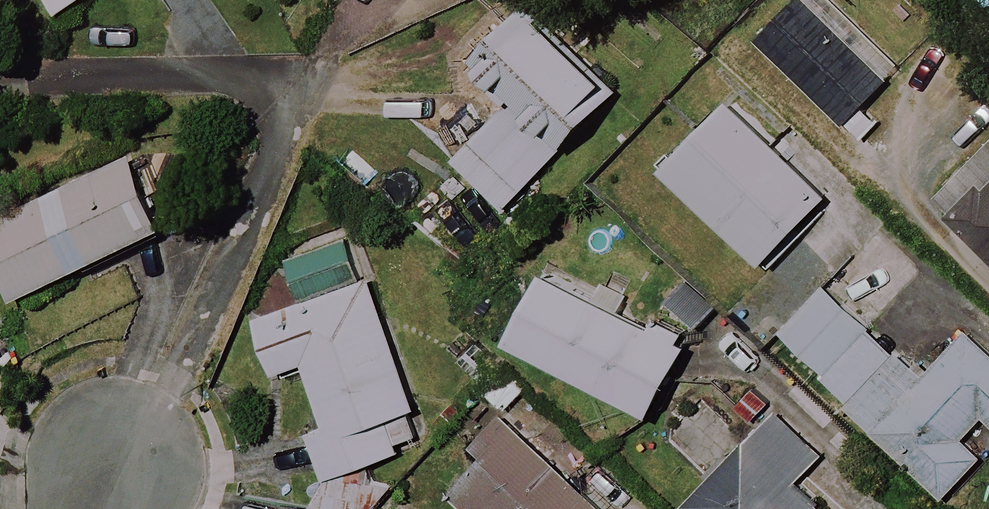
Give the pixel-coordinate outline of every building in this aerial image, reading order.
[(55,0),(65,16),(89,0),(55,0)] [(806,0),(799,0),(760,40),(847,124),(890,80),(806,0)] [(621,91),(531,4),(467,70),(507,110),(458,161),(507,209),(621,91)] [(830,197),(729,103),(667,170),(768,263),(830,197)] [(136,157),(0,219),(0,261),(17,299),(169,229),(136,157)] [(957,222),(988,256),(988,191),(957,222)] [(354,236),(291,259),(295,277),(292,275),(288,274),(284,273),(281,273),(277,273),(274,275),(270,276),(267,279),(265,282),(263,285),(261,288),(261,292),(261,296),(261,299),(262,303),(264,306),(267,309),(269,312),(273,314),(276,315),(254,323),(273,376),(308,364),(331,426),(312,433),(328,479),(403,452),(391,419),(417,410),(354,236)] [(689,346),(549,272),(514,340),(654,413),(689,346)] [(829,290),(783,335),(945,499),(985,461),(964,439),(986,417),(988,421),(988,350),(972,333),(921,383),(829,290)] [(777,412),(692,504),(697,508),(826,508),(798,483),(823,455),(777,412)] [(508,429),(451,498),(464,508),(603,508),(508,429)]
